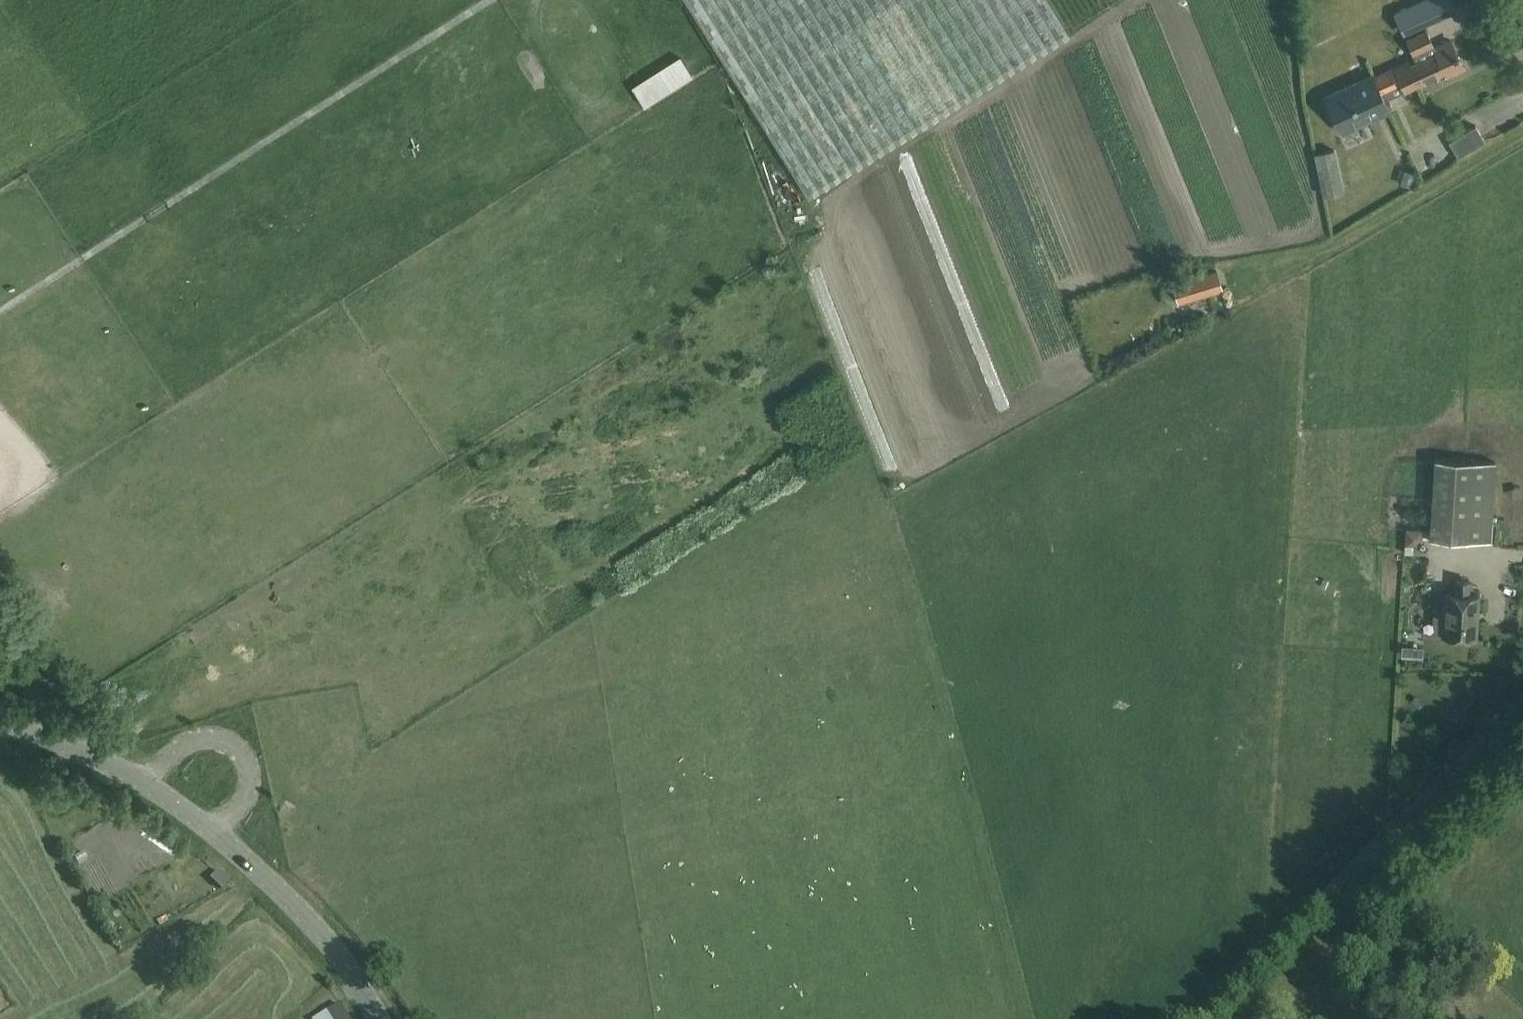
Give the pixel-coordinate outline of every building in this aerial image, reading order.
[(808,196),(1070,33),(1050,0),(686,0),(808,196)] [(1395,13),(1403,31),(1434,17),(1427,0),(1423,0),(1395,13)] [(1408,61),(1375,76),(1385,100),(1444,72),(1447,77),(1463,69),(1450,40),(1434,48),(1426,31),(1407,40),(1417,61),(1410,64),(1408,61)] [(663,95),(650,75),(632,86),(644,106),(663,95)] [(1343,130),(1362,122),(1389,110),(1373,75),(1327,96),(1330,101),(1326,103),(1332,116),(1336,115),(1343,130)] [(1449,142),(1458,157),(1485,141),(1476,126),(1449,142)] [(1344,192),(1335,151),(1316,155),(1325,196),(1344,192)] [(1229,305),(1219,270),(1173,284),(1179,305),(1205,297),(1209,311),(1229,305)] [(1494,461),(1434,457),(1429,538),(1489,541),(1494,461)] [(1406,528),(1405,544),(1413,545),(1422,537),(1423,529),(1406,528)] [(1454,593),(1444,593),(1441,634),(1475,637),(1478,595),(1467,594),(1468,580),(1455,579),(1454,593)] [(218,871),(211,879),(221,888),(228,881),(218,871)] [(328,1012),(333,1018),(349,1018),(340,1004),(328,1012)]
